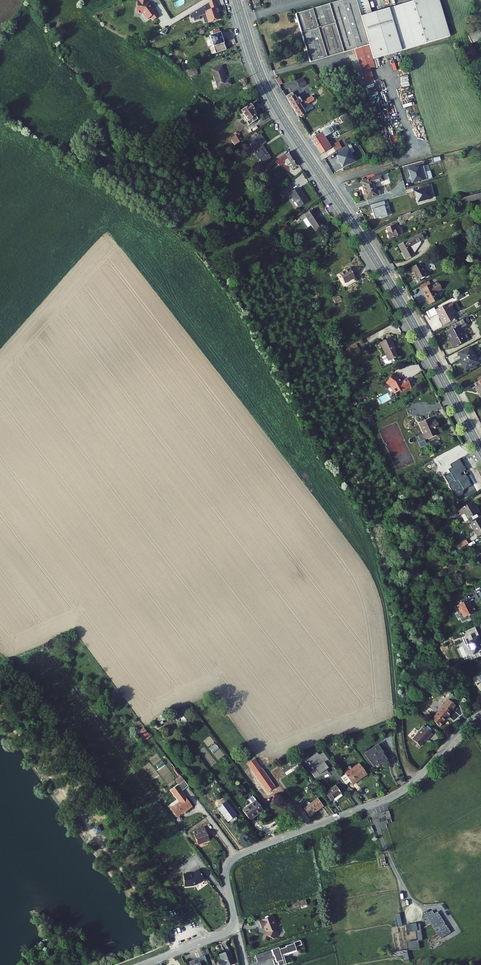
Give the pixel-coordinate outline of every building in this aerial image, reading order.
[(189,15),(191,19),(193,19),(194,21),(199,19),(199,17),(203,15),(205,15),(208,23),(220,20),(216,9),(218,8),(215,0),(214,0),(189,15)] [(369,16),(360,18),(352,21),(347,3),(346,0),(344,0),(286,17),(299,63),(374,40),(375,45),(361,49),(365,63),(443,40),(431,0),(421,0),(369,16)] [(347,3),(352,21),(360,18),(355,0),(347,3)] [(214,48),(224,45),(219,29),(212,31),(213,35),(210,36),(214,48)] [(300,67),(361,49),(375,45),(374,40),(299,63),(300,67)] [(216,53),(226,50),(224,45),(214,48),(216,53)] [(189,77),(198,74),(196,67),(187,70),(189,77)] [(212,70),(218,89),(231,84),(230,80),(226,81),(222,67),(212,70)] [(297,81),(300,88),(307,85),(303,78),(297,81)] [(292,92),(286,96),(298,117),(300,116),(301,117),(302,117),(304,116),(304,115),(303,114),(305,113),(302,107),(314,100),(312,96),(301,102),(299,98),(296,99),(292,92)] [(244,118),(249,125),(258,119),(256,116),(256,115),(252,110),(254,109),(254,107),(252,105),(251,105),(250,105),(241,112),(245,117),(244,118)] [(328,125),(319,130),(322,135),(329,130),(331,132),(329,133),(332,140),(335,138),(328,125)] [(319,130),(309,137),(318,151),(328,145),(324,139),(321,141),(319,137),(322,135),(319,130)] [(238,134),(230,138),(234,145),(242,141),(238,134)] [(249,143),(264,165),(272,159),(273,159),(264,146),(268,144),(261,135),(249,143)] [(354,160),(348,148),(336,153),(342,166),(354,160)] [(291,163),(295,169),(300,165),(291,150),(277,161),(283,166),(285,164),(284,163),(285,162),(288,160),(291,163)] [(380,177),(359,184),(361,190),(363,189),(367,201),(377,198),(373,186),(382,183),(380,177)] [(291,194),(300,207),(308,202),(300,188),(294,191),(289,183),(280,191),(284,198),(291,194)] [(430,199),(427,187),(413,191),(417,203),(430,199)] [(479,197),(477,191),(454,197),(455,203),(479,197)] [(407,210),(396,215),(398,220),(405,217),(421,211),(420,207),(407,212),(407,210)] [(294,216),(305,233),(313,227),(303,210),(294,216)] [(387,232),(386,233),(387,238),(398,234),(394,223),(385,227),(387,232)] [(424,229),(398,244),(405,258),(414,253),(410,244),(427,235),(424,229)] [(410,267),(419,283),(423,280),(422,279),(428,275),(420,261),(410,267)] [(354,274),(344,280),(349,289),(359,283),(354,274)] [(422,288),(430,304),(439,299),(436,291),(443,288),(439,281),(432,285),(431,283),(422,288)] [(450,302),(436,310),(444,325),(456,319),(454,315),(456,314),(457,312),(454,306),(452,307),(450,302)] [(460,326),(460,325),(447,332),(456,347),(468,340),(463,331),(469,327),(467,323),(460,326)] [(388,347),(384,338),(374,343),(380,355),(375,358),(378,362),(379,363),(381,364),(383,363),(382,360),(386,358),(391,356),(387,347),(388,347)] [(346,349),(349,355),(359,350),(356,344),(346,349)] [(464,365),(468,371),(478,365),(475,360),(478,358),(473,348),(462,355),(467,364),(464,365)] [(391,373),(386,370),(386,371),(385,371),(379,379),(384,383),(388,390),(396,386),(397,386),(403,383),(399,375),(393,379),(391,375),(390,374),(391,373)] [(429,419),(418,424),(426,439),(436,434),(433,429),(438,426),(434,420),(430,422),(429,419)] [(443,476),(455,498),(463,494),(464,489),(472,485),(459,459),(449,465),(451,467),(448,469),(450,472),(443,476)] [(469,501),(454,510),(457,515),(461,513),(465,519),(475,513),(477,510),(475,506),(472,507),(469,501)] [(468,524),(476,538),(480,535),(480,521),(479,518),(468,524)] [(473,606),(472,604),(472,603),(470,599),(459,604),(462,611),(463,611),(465,614),(468,615),(478,610),(475,605),(473,606)] [(475,628),(466,632),(467,635),(463,637),(466,645),(468,644),(470,649),(472,648),(474,653),(476,652),(478,656),(480,655),(480,643),(480,644),(479,641),(477,636),(479,635),(475,628)] [(447,701),(433,717),(440,723),(449,713),(450,714),(455,708),(447,701)] [(425,724),(413,738),(420,744),(429,734),(430,735),(434,731),(425,724)] [(144,742),(151,737),(145,727),(137,732),(144,742)] [(379,745),(366,754),(374,766),(378,763),(380,765),(387,760),(382,754),(384,753),(379,745)] [(320,755),(318,752),(310,758),(316,767),(311,771),(315,777),(329,773),(327,769),(325,767),(327,766),(326,765),(330,762),(323,752),(320,755)] [(256,759),(250,763),(257,772),(256,773),(269,791),(277,785),(263,767),(262,768),(256,759)] [(371,771),(366,764),(362,766),(360,763),(346,774),(353,784),(371,771)] [(181,802),(171,809),(178,817),(185,812),(186,812),(193,807),(186,797),(187,797),(183,791),(188,786),(184,780),(172,790),(176,796),(181,802)] [(337,785),(325,793),(331,801),(342,793),(337,785)] [(315,800),(303,809),(308,817),(321,808),(315,800)] [(226,801),(217,808),(228,822),(237,816),(226,801)] [(257,801),(243,811),(250,820),(264,810),(257,801)] [(388,812),(377,815),(379,822),(390,819),(388,812)] [(93,829),(96,834),(102,831),(99,825),(93,829)] [(198,833),(194,835),(199,845),(210,840),(204,826),(196,830),(198,833)] [(201,882),(195,873),(190,876),(191,876),(190,877),(187,877),(186,876),(179,877),(181,889),(190,888),(190,887),(193,886),(196,884),(197,885),(201,882)] [(449,928),(438,911),(428,917),(438,934),(449,928)] [(269,934),(273,936),(275,936),(277,930),(275,922),(277,922),(274,913),(259,918),(262,926),(266,924),(267,929),(266,932),(264,932),(262,936),(267,938),(269,934)] [(417,940),(407,942),(408,950),(419,949),(419,941),(422,940),(420,924),(416,924),(417,930),(416,930),(417,940)] [(301,944),(300,939),(293,941),(293,942),(285,944),(285,945),(285,947),(279,949),(278,947),(278,946),(270,948),(272,954),(274,954),(276,960),(277,960),(279,964),(285,963),(282,954),(288,953),(287,951),(295,949),(294,946),(301,944)] [(221,964),(224,964),(235,960),(230,948),(221,952),(223,957),(219,958),(221,964)] [(263,950),(255,952),(257,960),(265,957),(263,950)] [(200,955),(190,958),(193,964),(211,964),(210,962),(203,964),(201,960),(200,955)]
